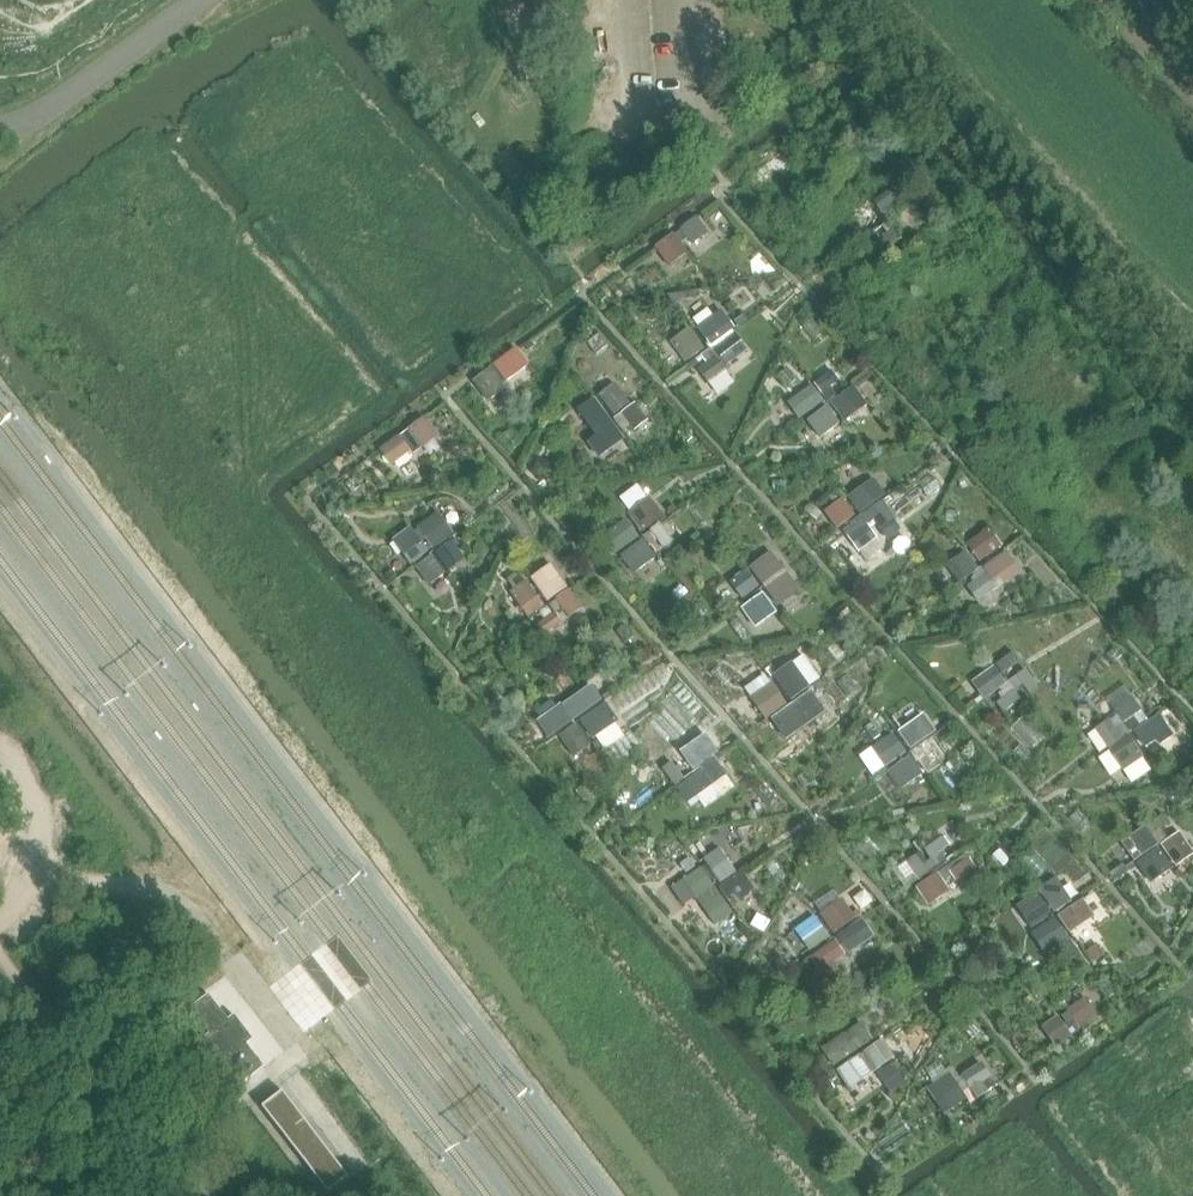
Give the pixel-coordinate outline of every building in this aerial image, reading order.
[(709,233),(698,219),(697,217),(680,230),(681,231),(675,235),(680,241),(686,237),(692,246),(709,233)] [(688,253),(675,235),(674,234),(655,248),(669,267),(688,253)] [(711,347),(736,329),(722,311),(698,329),(711,347)] [(739,328),(747,322),(743,317),(735,322),(739,328)] [(686,364),(705,349),(690,328),(670,343),(686,364)] [(735,333),(714,350),(727,367),(749,351),(735,333)] [(518,349),(491,369),(492,370),(498,378),(504,386),(530,366),(518,349)] [(709,350),(701,357),(707,365),(698,371),(705,380),(722,368),(714,358),(714,357),(709,350)] [(498,378),(492,370),(491,369),(473,382),(488,403),(506,389),(498,378)] [(820,395),(827,404),(830,401),(836,397),(835,396),(832,392),(830,387),(837,382),(832,374),(815,386),(820,394),(820,395)] [(599,397),(614,417),(631,404),(616,384),(599,397)] [(812,385),(787,403),(800,421),(825,403),(812,385)] [(854,388),(833,403),(845,420),(866,405),(854,388)] [(594,398),(577,410),(596,436),(588,442),(599,458),(625,439),(613,424),(594,398)] [(620,413),(611,420),(614,424),(618,429),(620,427),(627,422),(634,430),(646,421),(633,405),(620,413)] [(828,406),(808,421),(821,439),(841,425),(828,406)] [(407,445),(402,438),(393,444),(399,452),(391,458),(397,466),(414,455),(407,445)] [(860,515),(887,496),(874,479),(848,498),(860,515)] [(643,534),(665,517),(650,497),(628,514),(643,534)] [(842,500),(825,512),(838,529),(854,517),(842,500)] [(896,520),(884,503),(883,501),(867,512),(868,513),(874,521),(881,531),(892,523),(896,520)] [(437,513),(417,528),(432,549),(453,534),(437,513)] [(860,519),(852,525),(857,532),(867,524),(868,525),(874,521),(868,513),(860,519)] [(625,520),(600,538),(613,556),(638,538),(625,520)] [(892,523),(881,531),(889,541),(900,533),(892,523)] [(867,524),(857,532),(848,538),(860,553),(878,540),(868,525),(867,524)] [(641,539),(648,547),(657,541),(663,549),(670,544),(658,527),(650,533),(650,532),(641,539)] [(966,544),(980,564),(1004,547),(990,528),(966,544)] [(410,529),(393,541),(410,565),(427,552),(410,529)] [(435,554),(449,572),(466,560),(457,548),(461,545),(456,539),(452,542),(452,541),(435,554)] [(634,575),(656,559),(642,541),(621,557),(634,575)] [(946,566),(959,584),(960,585),(973,575),(980,570),(979,569),(966,551),(946,566)] [(763,586),(785,570),(771,552),(750,568),(763,586)] [(983,569),(998,590),(1022,573),(1007,552),(983,569)] [(430,586),(446,574),(432,556),(416,568),(430,586)] [(531,579),(548,603),(568,588),(552,565),(531,579)] [(998,590),(983,569),(982,567),(979,569),(980,570),(973,575),(974,578),(971,580),(974,584),(967,588),(978,604),(998,590)] [(743,600),(760,587),(746,569),(729,582),(743,600)] [(779,608),(801,591),(787,574),(766,590),(779,608)] [(529,619),(545,607),(527,582),(510,594),(529,619)] [(570,590),(556,601),(569,619),(583,609),(570,590)] [(764,594),(742,609),(756,628),(777,613),(764,594)] [(553,613),(548,606),(539,613),(546,621),(537,627),(543,635),(560,623),(553,613)] [(1014,653),(995,666),(1002,675),(1020,662),(1014,653)] [(810,687),(793,664),(793,663),(774,676),(792,701),(810,688),(810,687)] [(972,683),(985,701),(1007,684),(994,667),(972,683)] [(1008,682),(1009,684),(1015,692),(1024,687),(1029,695),(1039,688),(1026,670),(1008,682)] [(750,698),(766,722),(788,707),(772,683),(750,698)] [(1015,693),(1009,684),(1001,689),(1007,697),(1000,703),(1006,711),(1022,700),(1016,692),(1015,693)] [(573,722),(602,701),(592,686),(562,707),(573,722)] [(793,705),(806,724),(814,718),(816,721),(830,711),(814,690),(793,705)] [(1131,732),(1139,726),(1142,724),(1136,716),(1142,712),(1135,702),(1118,714),(1131,732)] [(806,724),(793,705),(774,718),(789,739),(807,726),(806,724)] [(541,720),(537,723),(549,739),(573,722),(561,706),(556,709),(541,720)] [(606,706),(582,723),(594,739),(618,723),(606,706)] [(924,716),(899,733),(911,750),(918,745),(936,732),(924,716)] [(1095,730),(1108,749),(1131,734),(1123,723),(1116,728),(1110,720),(1095,730)] [(1131,732),(1137,740),(1146,734),(1152,742),(1159,736),(1148,720),(1142,724),(1139,726),(1131,732)] [(577,725),(560,737),(574,758),(592,746),(577,725)] [(907,754),(893,734),(871,750),(884,769),(907,754)] [(1129,735),(1108,750),(1124,772),(1145,758),(1129,735)] [(693,771),(719,753),(706,736),(681,753),(693,771)] [(598,742),(594,745),(599,752),(603,750),(598,742)] [(902,790),(924,775),(911,757),(889,772),(902,790)] [(715,759),(701,768),(703,771),(707,776),(713,784),(714,785),(726,776),(727,776),(715,759)] [(674,785),(682,779),(670,762),(662,768),(674,785)] [(1163,770),(1157,774),(1161,780),(1167,776),(1163,770)] [(689,788),(681,794),(688,804),(712,787),(714,785),(713,784),(707,776),(703,771),(686,784),(689,788)] [(1147,828),(1152,836),(1169,824),(1163,816),(1147,828)] [(1145,828),(1121,845),(1134,863),(1158,846),(1151,837),(1146,829),(1145,828)] [(1178,867),(1192,857),(1192,854),(1179,834),(1162,845),(1178,867)] [(942,840),(926,850),(932,860),(936,869),(946,862),(940,853),(948,847),(942,840)] [(704,860),(721,885),(737,873),(720,849),(704,860)] [(1158,849),(1136,865),(1150,885),(1172,869),(1158,849)] [(967,856),(938,875),(944,884),(954,877),(957,882),(976,870),(969,859),(967,856)] [(907,863),(919,880),(928,874),(936,869),(932,860),(923,867),(916,857),(907,863)] [(701,869),(684,881),(696,898),(703,908),(715,925),(732,913),(701,869)] [(723,887),(719,890),(726,899),(726,898),(734,893),(740,902),(749,895),(755,891),(743,873),(736,878),(727,884),(723,887)] [(938,875),(918,889),(930,907),(950,893),(944,884),(938,875)] [(1058,882),(1043,892),(1059,914),(1073,904),(1058,882)] [(1038,895),(1019,908),(1033,929),(1035,928),(1052,917),(1040,898),(1038,895)] [(1095,917),(1083,900),(1058,917),(1070,934),(1095,917)] [(823,916),(822,916),(835,934),(855,920),(842,902),(841,903),(823,916)] [(814,919),(797,931),(811,951),(828,939),(814,919)] [(1042,930),(1034,936),(1046,954),(1069,940),(1056,921),(1042,930)] [(862,922),(839,939),(850,954),(873,937),(862,922)] [(836,942),(810,960),(825,981),(839,971),(834,964),(845,956),(836,942)] [(1098,946),(1088,954),(1095,963),(1105,956),(1098,946)] [(209,995),(191,1010),(210,1035),(204,1040),(223,1065),(229,1060),(246,1083),(265,1068),(248,1046),(254,1041),(235,1016),(229,1021),(209,995)] [(1068,1011),(1067,1011),(1068,1012),(1080,1030),(1097,1018),(1090,1007),(1084,1000),(1068,1011)] [(1042,1028),(1056,1048),(1081,1031),(1080,1030),(1068,1012),(1062,1016),(1067,1023),(1064,1025),(1058,1017),(1042,1028)] [(843,1035),(856,1053),(874,1040),(862,1023),(843,1035)] [(856,1053),(843,1035),(843,1034),(821,1049),(834,1068),(856,1053)] [(863,1053),(876,1072),(896,1057),(883,1039),(863,1053)] [(876,1072),(863,1053),(837,1072),(850,1090),(876,1072)] [(963,1077),(960,1078),(975,1100),(977,1099),(978,1100),(989,1093),(988,1092),(997,1087),(992,1078),(982,1063),(962,1076),(963,1077)] [(951,1077),(930,1092),(945,1115),(966,1100),(958,1089),(951,1077)] [(349,1179),(283,1092),(262,1108),(329,1194),(349,1179)]
